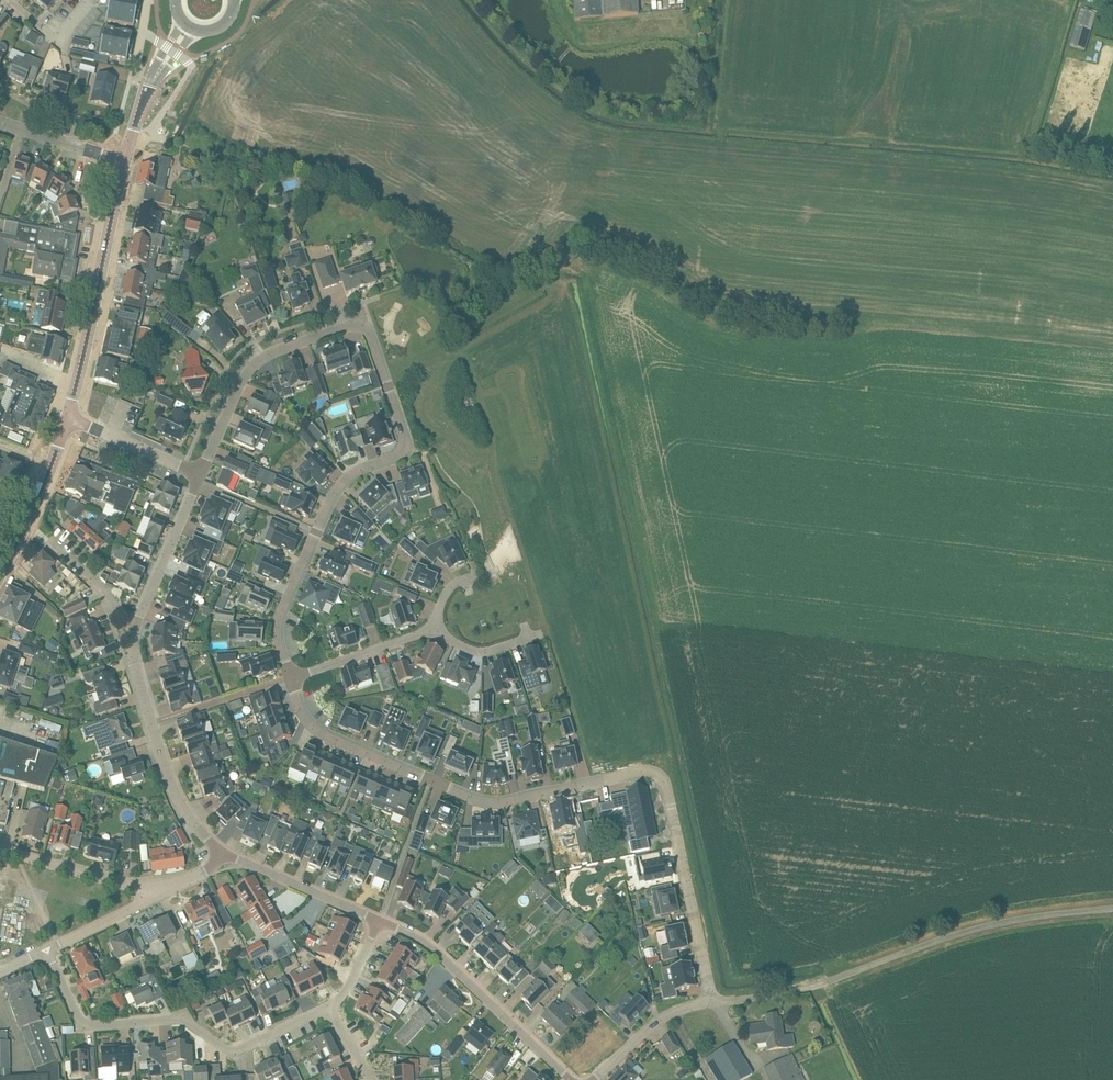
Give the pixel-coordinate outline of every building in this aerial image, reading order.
[(48,10),(57,0),(37,0),(48,10)] [(106,21),(134,26),(135,21),(138,21),(141,5),(138,4),(139,0),(110,0),(106,21)] [(575,20),(638,14),(637,0),(573,0),(575,20)] [(1086,51),(1090,36),(1097,13),(1082,9),(1071,46),(1086,51)] [(11,19),(4,14),(0,18),(0,17),(0,18),(0,31),(1,31),(11,19)] [(132,34),(105,28),(99,55),(127,61),(128,56),(131,56),(134,40),(131,39),(132,34)] [(24,40),(34,45),(39,36),(28,31),(24,40)] [(35,81),(39,71),(42,63),(27,55),(23,64),(16,61),(12,70),(11,69),(10,71),(11,72),(9,77),(24,84),(27,77),(35,81)] [(83,61),(81,70),(94,74),(96,64),(83,61)] [(66,96),(69,85),(71,79),(50,73),(44,92),(57,96),(58,93),(66,96)] [(115,79),(105,76),(98,75),(92,101),(109,106),(112,94),(111,93),(114,79),(115,79)] [(30,184),(30,182),(38,166),(30,164),(32,160),(18,156),(15,166),(12,176),(25,180),(24,182),(30,184)] [(162,204),(163,197),(163,198),(171,159),(160,157),(158,168),(141,165),(137,184),(146,186),(145,194),(156,196),(155,203),(162,204)] [(40,163),(38,166),(30,182),(38,186),(36,190),(45,195),(58,176),(50,173),(52,169),(40,163)] [(58,203),(73,198),(71,192),(74,188),(69,185),(71,181),(60,173),(58,176),(48,191),(58,198),(57,200),(58,203)] [(292,193),(283,196),(286,205),(295,202),(292,193)] [(60,224),(79,218),(76,211),(80,210),(76,197),(73,198),(58,203),(56,204),(51,208),(55,218),(58,217),(60,224)] [(158,211),(151,209),(141,207),(139,212),(136,212),(135,218),(155,222),(156,218),(158,211)] [(207,215),(190,211),(189,217),(201,220),(206,221),(207,215)] [(201,220),(189,217),(186,229),(199,232),(201,220)] [(0,233),(0,282),(33,288),(34,279),(3,274),(8,247),(34,253),(34,254),(37,254),(73,261),(78,234),(76,233),(79,218),(56,226),(55,230),(18,223),(16,237),(0,233)] [(154,226),(155,222),(135,218),(133,225),(137,225),(136,231),(145,232),(153,234),(154,226)] [(144,239),(134,237),(133,242),(130,241),(129,247),(149,252),(150,246),(162,248),(164,236),(153,234),(145,232),(144,239)] [(186,243),(184,250),(190,251),(191,251),(193,244),(186,243)] [(308,265),(305,257),(301,243),(290,246),(291,251),(291,254),(284,257),(286,262),(288,269),(295,267),(296,269),(308,265)] [(148,259),(149,252),(129,247),(127,254),(131,255),(129,260),(139,262),(138,268),(150,271),(153,260),(148,259)] [(59,277),(68,279),(72,276),(75,261),(73,261),(37,254),(33,276),(58,281),(59,277)] [(373,275),(378,273),(375,265),(371,266),(370,266),(340,276),(341,277),(337,278),(330,258),(315,263),(324,288),(338,283),(342,281),(346,294),(358,290),(365,288),(365,287),(376,284),(373,275)] [(272,314),(262,291),(264,290),(256,265),(241,269),(244,280),(248,279),(254,294),(254,295),(246,299),(249,305),(238,311),(247,328),(266,319),(265,317),(272,314)] [(150,271),(138,268),(136,275),(128,273),(127,278),(123,277),(122,284),(151,290),(151,289),(153,283),(156,284),(159,273),(150,271)] [(187,287),(189,272),(179,271),(178,286),(187,287)] [(273,272),(263,275),(269,291),(278,288),(273,272)] [(305,285),(304,285),(300,273),(291,276),(295,288),(286,291),(286,293),(280,295),(283,304),(290,302),(293,312),(303,308),(303,307),(309,305),(305,293),(308,292),(305,285)] [(151,290),(122,284),(121,290),(124,291),(123,296),(126,297),(125,303),(144,307),(147,296),(150,297),(151,290)] [(61,294),(46,291),(40,290),(37,304),(39,304),(39,309),(36,309),(33,325),(42,327),(42,328),(61,332),(67,304),(60,303),(61,294)] [(131,304),(125,303),(123,309),(121,309),(119,316),(115,316),(114,321),(140,327),(140,326),(144,307),(131,304)] [(168,311),(161,318),(183,338),(189,331),(168,311)] [(234,327),(225,317),(221,312),(207,324),(212,331),(207,336),(221,352),(234,341),(228,333),(234,327)] [(140,327),(114,321),(106,354),(129,360),(131,349),(136,328),(136,326),(140,327)] [(141,329),(136,328),(131,349),(136,347),(148,350),(153,331),(141,328),(141,329)] [(66,343),(55,340),(47,338),(46,342),(31,338),(27,352),(42,356),(41,361),(60,366),(66,343)] [(371,370),(368,360),(365,353),(352,359),(349,360),(344,345),(337,348),(336,347),(329,350),(321,353),(328,373),(347,366),(348,369),(354,367),(357,375),(371,370)] [(200,369),(198,353),(191,348),(186,355),(189,375),(181,384),(190,392),(189,392),(193,397),(201,396),(204,391),(203,390),(207,379),(200,369)] [(128,366),(105,361),(99,359),(95,380),(123,386),(125,376),(128,366)] [(299,361),(283,366),(285,373),(278,376),(283,393),(291,391),(290,389),(297,387),(298,389),(306,387),(305,384),(307,384),(306,381),(311,379),(318,398),(327,395),(317,366),(308,369),(308,370),(303,372),(299,361)] [(53,393),(37,386),(36,387),(33,385),(35,379),(19,372),(20,369),(5,362),(0,375),(15,381),(11,389),(18,392),(32,398),(29,406),(45,413),(53,393)] [(153,383),(156,387),(162,386),(163,381),(161,378),(155,379),(153,383)] [(250,402),(248,403),(247,406),(248,408),(247,411),(265,419),(268,412),(275,414),(282,398),(267,391),(263,399),(255,396),(253,401),(251,400),(250,402)] [(36,434),(45,413),(29,406),(32,398),(18,392),(8,413),(4,423),(3,426),(13,430),(17,423),(20,424),(19,427),(36,434)] [(159,397),(157,402),(171,408),(175,400),(161,394),(159,397)] [(119,399),(108,424),(121,429),(126,417),(132,420),(138,406),(119,399)] [(8,413),(0,410),(0,424),(1,422),(4,423),(8,413)] [(188,426),(184,424),(187,417),(175,411),(171,418),(170,417),(163,433),(163,434),(162,436),(171,440),(172,438),(181,442),(188,426)] [(370,432),(373,443),(375,447),(383,444),(384,446),(394,443),(390,433),(389,434),(384,419),(375,422),(373,416),(367,418),(358,421),(362,435),(370,432)] [(319,419),(307,429),(318,443),(326,436),(322,421),(319,419)] [(274,429),(264,424),(254,420),(250,428),(241,424),(238,430),(236,429),(232,439),(234,439),(234,441),(255,450),(260,439),(268,442),(274,429)] [(307,429),(299,436),(311,449),(318,443),(307,429)] [(341,459),(357,454),(355,448),(364,445),(359,432),(351,434),(351,433),(334,439),(335,441),(333,441),(335,448),(337,447),(341,459)] [(333,473),(317,457),(316,458),(310,452),(303,458),(309,464),(304,469),(305,471),(299,477),(306,484),(312,478),(320,486),(321,484),(323,485),(327,482),(326,480),(333,473)] [(252,460),(249,459),(239,454),(235,462),(226,458),(222,469),(224,469),(217,485),(226,489),(233,474),(255,483),(262,468),(251,463),(252,460)] [(3,484),(14,488),(22,466),(5,460),(4,462),(1,461),(2,459),(0,458),(0,483),(3,484)] [(120,476),(102,469),(78,460),(74,468),(116,485),(120,476)] [(421,467),(400,475),(407,494),(400,496),(401,502),(404,509),(412,506),(409,499),(419,495),(417,489),(427,486),(426,482),(428,481),(426,474),(424,475),(421,467)] [(138,482),(120,476),(116,485),(74,468),(66,491),(73,493),(70,500),(79,503),(81,496),(83,497),(81,501),(90,504),(92,498),(114,507),(112,511),(125,515),(138,482)] [(289,491),(293,482),(278,476),(274,484),(289,491)] [(380,483),(378,481),(375,483),(372,486),(370,484),(363,490),(365,492),(359,499),(371,511),(377,505),(383,511),(390,504),(398,501),(393,485),(385,488),(380,483)] [(156,495),(175,503),(180,491),(161,483),(156,495)] [(301,515),(308,518),(316,500),(301,493),(300,497),(292,493),(286,508),(293,511),(291,514),(300,518),(301,515)] [(219,501),(212,499),(210,503),(207,502),(204,511),(227,521),(229,514),(237,517),(243,504),(222,494),(219,501)] [(62,505),(65,499),(56,495),(53,502),(62,505)] [(170,514),(175,503),(156,495),(152,505),(149,504),(146,511),(153,513),(155,507),(170,514)] [(401,502),(394,509),(400,515),(405,511),(404,509),(401,502)] [(87,507),(79,504),(73,511),(70,514),(76,520),(87,507)] [(348,523),(342,521),(339,528),(338,527),(333,538),(353,546),(353,545),(355,546),(362,531),(360,530),(361,526),(367,532),(375,525),(358,508),(351,515),(351,516),(348,523)] [(150,520),(153,513),(146,511),(144,517),(150,520)] [(227,521),(204,511),(200,519),(203,520),(200,525),(207,528),(204,535),(218,541),(227,521)] [(104,522),(98,517),(94,522),(90,519),(87,524),(85,522),(82,526),(81,525),(80,527),(74,521),(67,529),(84,544),(104,522)] [(274,518),(269,529),(270,529),(271,526),(277,529),(271,544),(281,549),(281,547),(293,552),(300,538),(286,532),(289,524),(274,517),(274,518)] [(145,537),(158,542),(165,526),(152,520),(145,537)] [(95,553),(102,545),(106,540),(110,536),(104,531),(108,526),(104,522),(84,544),(95,553)] [(115,535),(125,538),(130,526),(120,522),(115,535)] [(380,533),(375,539),(384,547),(389,541),(380,533)] [(190,543),(186,551),(210,561),(212,555),(218,557),(223,543),(204,535),(201,542),(194,539),(192,544),(190,543)] [(150,559),(158,542),(145,537),(138,553),(150,559)] [(405,539),(399,546),(414,559),(420,553),(414,548),(415,547),(405,539)] [(427,548),(420,541),(415,547),(414,548),(420,553),(425,557),(430,551),(445,564),(446,564),(449,569),(458,565),(459,567),(465,564),(464,562),(466,561),(457,542),(449,545),(448,543),(443,540),(427,548)] [(118,551),(114,546),(110,551),(114,555),(118,551)] [(127,556),(133,558),(136,552),(130,549),(127,556)] [(207,567),(210,561),(186,551),(183,559),(185,560),(183,565),(190,568),(187,575),(207,584),(212,570),(207,567)] [(269,578),(280,583),(287,568),(281,565),(284,558),(283,558),(284,557),(271,552),(271,553),(271,552),(268,560),(265,559),(258,575),(269,579),(269,578)] [(330,558),(326,556),(324,559),(322,559),(319,565),(321,567),(319,571),(341,580),(347,566),(352,568),(353,566),(376,576),(381,566),(379,565),(371,562),(357,556),(354,563),(345,559),(346,558),(332,552),(330,558)] [(385,556),(381,552),(371,562),(379,565),(385,556)] [(44,587),(48,583),(55,574),(50,570),(55,564),(42,553),(31,566),(34,569),(30,574),(44,587)] [(130,564),(133,558),(127,556),(124,562),(126,563),(124,568),(117,565),(115,571),(122,574),(140,582),(145,571),(130,564)] [(414,567),(411,565),(407,574),(410,575),(411,575),(412,576),(409,584),(432,594),(436,584),(434,583),(437,577),(425,572),(426,570),(418,566),(417,568),(414,567)] [(244,576),(229,570),(226,579),(240,585),(244,577),(244,576)] [(102,573),(100,577),(105,582),(106,583),(109,576),(102,573)] [(135,593),(140,582),(122,574),(119,579),(116,578),(114,584),(135,593)] [(201,598),(207,584),(187,575),(184,582),(175,578),(174,581),(173,581),(172,582),(171,582),(171,583),(170,583),(170,584),(170,585),(170,586),(170,587),(170,588),(170,589),(169,591),(171,592),(194,602),(195,601),(193,600),(195,595),(201,598)] [(376,578),(373,587),(380,590),(381,589),(384,582),(376,578)] [(335,605),(341,590),(326,583),(323,589),(310,583),(305,594),(303,593),(299,603),(309,608),(310,606),(320,611),(325,601),(335,605)] [(23,588),(14,584),(11,590),(10,589),(0,609),(0,618),(6,621),(16,626),(16,625),(23,629),(35,603),(29,600),(30,599),(20,594),(23,588)] [(263,591),(247,585),(243,593),(250,596),(246,605),(256,610),(257,608),(265,612),(266,610),(268,611),(271,604),(269,603),(272,597),(262,593),(263,591)] [(392,614),(389,614),(392,624),(395,623),(397,630),(416,624),(409,603),(410,601),(415,603),(418,595),(401,587),(397,595),(402,597),(400,603),(391,606),(392,608),(390,609),(392,614)] [(224,589),(221,596),(228,599),(231,592),(224,589)] [(172,608),(169,615),(186,623),(191,625),(197,611),(191,609),(194,602),(171,592),(170,595),(168,595),(167,596),(167,597),(166,598),(166,599),(166,600),(166,601),(166,602),(167,602),(165,605),(172,608)] [(62,609),(66,617),(87,608),(83,599),(62,609)] [(368,604),(357,607),(365,629),(375,625),(368,604)] [(216,610),(214,620),(233,623),(235,614),(216,610)] [(92,654),(96,652),(106,648),(102,639),(101,639),(98,633),(99,632),(95,624),(89,626),(87,620),(88,619),(84,611),(69,618),(73,626),(79,623),(82,629),(75,633),(87,660),(93,657),(92,654)] [(182,633),(186,623),(169,615),(164,627),(154,627),(154,633),(152,633),(151,641),(176,641),(176,633),(182,633)] [(238,623),(237,641),(262,642),(263,625),(238,623)] [(352,628),(329,635),(334,651),(357,643),(352,628)] [(50,638),(44,645),(52,651),(58,644),(50,638)] [(176,650),(176,641),(151,641),(151,648),(153,648),(153,655),(164,655),(168,667),(187,661),(183,651),(176,650)] [(22,644),(19,651),(34,656),(36,648),(22,644)] [(408,661),(394,666),(400,682),(413,678),(412,674),(418,672),(420,668),(433,674),(443,652),(428,645),(422,656),(419,655),(414,665),(409,666),(408,661)] [(527,661),(519,663),(525,682),(524,682),(527,691),(541,687),(539,677),(537,678),(536,674),(547,670),(542,654),(539,655),(537,648),(524,652),(527,661)] [(14,655),(4,652),(0,664),(0,668),(27,677),(29,670),(17,666),(20,657),(14,655)] [(235,652),(218,653),(218,663),(236,661),(235,652)] [(252,658),(240,662),(244,673),(251,671),(253,678),(274,671),(274,669),(275,669),(273,663),(272,663),(269,656),(253,661),(252,658)] [(468,663),(456,658),(452,669),(445,666),(440,678),(458,686),(460,681),(470,685),(476,672),(466,667),(468,663)] [(165,692),(186,684),(183,675),(190,672),(187,661),(168,667),(171,675),(160,678),(165,692)] [(495,672),(490,674),(497,694),(508,690),(506,684),(514,681),(508,662),(505,663),(504,661),(496,664),(496,665),(493,666),(495,672)] [(352,671),(352,670),(341,673),(344,682),(342,682),(345,690),(346,690),(347,691),(358,688),(357,684),(371,679),(367,666),(352,671)] [(97,692),(118,685),(113,673),(107,675),(104,667),(83,674),(85,682),(86,682),(87,683),(89,684),(94,683),(97,692)] [(0,668),(0,686),(10,689),(13,680),(23,684),(22,686),(26,687),(26,688),(32,690),(33,684),(34,680),(27,677),(0,668)] [(53,688),(63,684),(59,675),(50,679),(53,688)] [(392,677),(380,681),(384,691),(395,688),(392,677)] [(183,709),(201,703),(198,692),(191,695),(188,685),(187,685),(186,684),(165,692),(166,692),(170,705),(181,702),(183,709)] [(97,715),(108,712),(118,708),(116,700),(122,698),(118,685),(97,692),(100,701),(95,703),(94,706),(95,707),(94,708),(97,715)] [(511,693),(517,716),(528,713),(522,690),(511,693)] [(262,693),(248,697),(254,714),(280,705),(277,695),(264,699),(262,693)] [(6,694),(3,702),(18,707),(20,699),(6,694)] [(43,700),(46,708),(63,702),(60,694),(43,700)] [(493,696),(483,696),(482,713),(492,713),(493,696)] [(241,700),(228,704),(230,712),(243,707),(241,700)] [(258,725),(263,723),(284,716),(280,705),(254,714),(258,725)] [(406,714),(391,707),(380,734),(387,737),(384,743),(401,750),(409,733),(399,729),(406,714)] [(343,717),(338,728),(348,732),(348,730),(360,735),(365,722),(370,724),(369,724),(377,728),(383,716),(375,712),(372,718),(367,715),(366,719),(346,710),(345,712),(344,712),(342,716),(343,717)] [(200,737),(205,735),(201,725),(208,723),(204,712),(185,718),(188,725),(178,728),(183,742),(200,737)] [(548,713),(536,716),(538,724),(550,721),(548,713)] [(101,722),(83,728),(86,738),(94,735),(101,733),(107,748),(107,749),(109,748),(114,746),(116,745),(126,742),(132,740),(131,738),(133,738),(130,731),(129,732),(128,729),(127,730),(126,726),(127,725),(123,714),(113,718),(108,720),(108,721),(101,723),(101,722)] [(536,715),(527,717),(532,742),(542,740),(536,715)] [(284,716),(263,723),(266,734),(287,727),(284,716)] [(432,721),(423,717),(414,737),(422,741),(417,754),(423,756),(421,759),(423,759),(422,762),(429,764),(430,762),(432,763),(441,742),(431,738),(434,730),(429,728),(432,721)] [(569,718),(561,721),(566,737),(574,734),(574,735),(575,735),(570,718),(569,718)] [(504,722),(506,731),(507,738),(517,736),(513,720),(504,722)] [(462,721),(460,729),(478,735),(481,726),(462,721)] [(291,738),(287,727),(266,734),(261,736),(267,752),(276,749),(274,743),(291,738)] [(210,745),(206,734),(205,735),(200,737),(183,742),(183,743),(185,742),(189,755),(199,752),(201,759),(220,753),(216,743),(210,745)] [(260,735),(249,738),(253,751),(258,749),(260,757),(266,756),(260,735)] [(458,739),(451,736),(443,755),(449,757),(445,767),(454,771),(454,773),(466,778),(467,775),(469,776),(472,770),(469,769),(472,762),(464,759),(466,754),(454,749),(458,739)] [(499,752),(491,754),(494,764),(485,763),(485,765),(484,765),(483,772),(484,772),(483,784),(492,785),(493,786),(500,786),(499,785),(509,783),(506,772),(514,770),(508,738),(496,741),(499,752)] [(58,759),(0,740),(0,780),(15,784),(45,791),(58,759)] [(568,741),(559,743),(561,752),(552,754),(556,772),(563,770),(564,771),(569,770),(569,769),(577,767),(573,750),(571,750),(569,740),(568,740),(568,741)] [(306,776),(317,751),(307,746),(300,762),(294,760),(290,769),(306,776)] [(536,747),(521,750),(523,759),(519,760),(522,772),(526,772),(528,780),(531,779),(533,781),(539,780),(540,778),(543,777),(541,769),(542,769),(540,761),(539,761),(536,747)] [(133,748),(111,756),(112,760),(110,761),(114,774),(121,772),(124,779),(131,777),(133,782),(135,783),(143,781),(144,779),(142,773),(145,772),(140,758),(136,760),(133,748)] [(226,774),(222,764),(224,764),(223,760),(232,757),(229,750),(220,753),(201,759),(203,767),(194,770),(199,783),(226,774)] [(327,755),(317,751),(306,776),(307,776),(309,771),(319,775),(327,755)] [(277,753),(268,756),(272,767),(280,760),(277,753)] [(338,760),(327,755),(319,775),(329,780),(338,760)] [(348,764),(338,760),(329,780),(339,784),(348,764)] [(359,769),(348,764),(340,784),(350,789),(359,769)] [(364,795),(373,775),(362,770),(350,798),(355,801),(359,793),(364,795)] [(222,805),(235,792),(229,773),(226,774),(199,783),(199,784),(201,783),(205,797),(215,794),(222,805)] [(374,799),(383,779),(373,775),(364,795),(374,799)] [(385,804),(393,784),(383,779),(374,799),(385,804)] [(15,784),(0,780),(0,825),(6,826),(10,813),(8,813),(15,784)] [(62,782),(55,780),(52,787),(59,790),(62,782)] [(393,813),(404,788),(393,784),(385,804),(395,808),(392,813),(393,813)] [(629,841),(632,852),(650,848),(647,838),(653,837),(648,816),(652,815),(648,800),(645,801),(642,787),(609,794),(610,801),(598,804),(600,812),(630,805),(637,839),(629,841)] [(404,788),(393,813),(409,820),(415,808),(409,805),(414,793),(404,788)] [(241,821),(250,809),(240,800),(236,805),(230,800),(217,813),(222,818),(221,820),(226,825),(235,816),(241,821)] [(258,806),(253,803),(250,809),(256,812),(258,806)] [(454,819),(457,811),(451,808),(445,805),(445,806),(438,803),(432,818),(421,815),(415,831),(424,834),(426,830),(432,833),(435,824),(449,830),(450,828),(452,829),(456,819),(454,819)] [(556,827),(547,829),(550,843),(559,841),(558,831),(576,828),(580,846),(589,844),(583,815),(575,817),(572,804),(552,808),(556,827)] [(57,806),(53,818),(64,821),(68,809),(57,806)] [(243,837),(258,843),(266,825),(254,820),(257,812),(256,812),(250,809),(241,821),(248,824),(243,837)] [(40,842),(43,831),(47,816),(30,812),(23,837),(40,842)] [(535,813),(513,817),(518,840),(539,835),(540,840),(548,838),(546,830),(539,831),(535,813)] [(83,834),(79,832),(83,818),(73,815),(69,830),(60,827),(55,846),(69,850),(70,847),(79,849),(83,834)] [(280,853),(285,842),(289,832),(277,827),(280,819),(272,816),(265,832),(272,835),(267,847),(269,848),(268,850),(274,852),(275,850),(280,853)] [(470,831),(460,829),(457,846),(468,848),(471,837),(478,837),(478,841),(489,841),(489,837),(502,837),(502,827),(499,827),(499,819),(490,819),(490,816),(481,816),(481,819),(472,819),(472,831),(470,831)] [(366,827),(373,830),(375,824),(368,821),(366,827)] [(307,846),(309,841),(303,838),(306,831),(292,825),(289,832),(285,842),(293,845),(288,856),(300,861),(307,846)] [(172,835),(179,849),(188,844),(180,830),(172,835)] [(370,833),(363,830),(360,836),(367,839),(370,833)] [(136,851),(137,834),(124,833),(123,840),(116,840),(115,844),(92,839),(88,856),(104,861),(104,863),(114,866),(118,849),(124,849),(124,851),(136,851)] [(325,838),(313,833),(307,846),(315,849),(308,865),(309,865),(308,867),(315,870),(316,868),(321,870),(329,850),(322,847),(325,838)] [(347,842),(335,837),(329,852),(335,854),(327,873),(329,874),(328,875),(330,876),(331,877),(333,878),(335,879),(337,879),(338,878),(341,879),(347,865),(350,857),(342,853),(347,842)] [(412,839),(409,848),(419,852),(422,845),(421,842),(412,839)] [(366,851),(355,846),(347,865),(353,868),(350,875),(351,875),(349,878),(354,880),(355,883),(357,884),(359,884),(362,883),(363,883),(367,872),(371,863),(362,859),(366,851)] [(182,853),(171,855),(170,849),(163,850),(163,848),(150,850),(153,872),(184,867),(182,853)] [(659,852),(634,858),(637,874),(644,873),(646,882),(671,877),(670,871),(671,870),(670,868),(669,868),(668,862),(662,863),(659,852)] [(413,860),(406,858),(396,886),(405,888),(398,903),(414,910),(418,901),(423,903),(427,893),(422,891),(423,890),(413,885),(416,879),(408,875),(413,860)] [(386,894),(394,871),(382,866),(383,863),(373,859),(371,863),(367,872),(374,875),(372,878),(375,880),(372,887),(381,891),(384,884),(388,885),(385,893),(386,894)] [(587,865),(593,890),(611,886),(609,881),(616,879),(611,859),(587,865)] [(502,871),(508,877),(517,867),(511,861),(502,871)] [(447,869),(441,866),(439,872),(445,874),(447,869)] [(554,872),(542,875),(544,886),(556,883),(554,872)] [(253,876),(235,887),(250,911),(268,901),(253,876)] [(548,891),(537,880),(529,888),(541,899),(548,891)] [(227,886),(217,892),(226,907),(236,901),(227,886)] [(665,886),(651,889),(653,897),(657,896),(662,916),(678,912),(674,892),(666,893),(665,886)] [(456,913),(470,899),(463,893),(456,887),(450,893),(448,897),(434,891),(424,912),(439,919),(446,905),(450,907),(449,907),(456,913)] [(608,888),(601,895),(606,900),(613,893),(608,888)] [(194,904),(185,909),(195,931),(196,931),(210,924),(216,935),(223,931),(221,927),(231,922),(217,895),(208,899),(195,905),(194,904)] [(267,938),(274,934),(283,928),(280,922),(268,901),(244,915),(248,922),(254,918),(262,932),(263,932),(267,938)] [(556,914),(563,908),(558,903),(552,910),(556,914)] [(469,916),(456,930),(461,935),(459,937),(469,947),(471,945),(489,925),(486,923),(481,923),(479,925),(476,922),(479,919),(478,914),(472,908),(466,913),(469,916)] [(563,924),(571,914),(564,909),(557,920),(563,924)] [(340,912),(337,918),(343,920),(345,915),(340,912)] [(352,939),(354,935),(353,934),(356,927),(343,920),(337,918),(334,916),(331,922),(337,925),(334,931),(352,939)] [(176,934),(172,927),(167,917),(154,924),(153,922),(139,929),(144,939),(146,945),(161,938),(162,941),(176,934)] [(494,930),(497,927),(492,923),(489,925),(471,945),(476,950),(474,952),(484,961),(499,945),(505,939),(500,933),(494,934),(494,930)] [(592,928),(588,924),(583,929),(588,933),(592,928)] [(644,964),(657,961),(649,926),(636,929),(644,964)] [(660,947),(663,961),(678,957),(676,950),(687,948),(682,926),(665,930),(669,945),(660,947)] [(352,939),(334,931),(329,929),(326,935),(325,935),(323,940),(345,950),(348,943),(350,944),(352,939)] [(200,940),(196,931),(195,931),(186,935),(198,959),(208,954),(201,940),(200,940)] [(144,954),(140,946),(136,936),(129,939),(127,935),(110,943),(114,951),(112,952),(111,955),(113,960),(116,960),(118,959),(118,960),(131,954),(133,959),(144,954)] [(310,935),(306,943),(312,945),(315,937),(310,935)] [(347,951),(345,950),(323,940),(323,941),(329,943),(326,949),(320,947),(317,952),(340,962),(343,955),(345,956),(347,951)] [(254,959),(268,952),(262,941),(248,948),(254,959)] [(243,944),(225,953),(226,956),(245,947),(243,944)] [(512,962),(514,960),(499,945),(484,961),(494,971),(496,969),(500,973),(498,975),(499,976),(512,962)] [(419,959),(398,946),(394,953),(392,952),(389,957),(412,970),(416,964),(419,959)] [(94,955),(91,956),(87,947),(71,955),(82,979),(87,987),(88,991),(99,986),(93,974),(98,972),(95,964),(98,962),(99,960),(97,956),(94,955)] [(193,953),(182,957),(185,967),(196,962),(193,953)] [(409,975),(412,970),(389,957),(391,958),(387,964),(386,963),(383,968),(405,981),(409,974),(409,975)] [(527,991),(521,997),(527,1003),(526,1005),(532,1010),(539,1003),(539,1004),(547,996),(550,992),(549,992),(556,985),(548,977),(554,971),(557,968),(547,959),(544,962),(531,976),(534,980),(525,989),(527,991)] [(324,984),(319,975),(314,962),(308,965),(311,971),(305,974),(313,992),(318,989),(317,988),(324,984)] [(517,967),(512,962),(499,976),(508,985),(510,983),(516,988),(529,974),(520,965),(517,967)] [(691,962),(671,966),(674,982),(660,985),(664,999),(678,997),(677,991),(696,987),(694,978),(695,978),(694,970),(692,970),(691,962)] [(404,981),(405,981),(383,968),(380,972),(382,973),(377,980),(399,993),(402,988),(396,984),(400,978),(404,981)] [(240,969),(234,971),(238,979),(243,976),(240,969)] [(313,992),(305,974),(298,977),(295,971),(290,974),(296,986),(301,996),(308,993),(308,994),(313,992)] [(20,1002),(34,997),(29,984),(35,982),(32,972),(25,975),(25,974),(2,983),(8,999),(9,999),(17,996),(20,1002)] [(140,979),(143,984),(155,978),(152,973),(140,979)] [(274,980),(267,983),(280,1008),(287,1004),(286,1003),(290,1001),(286,993),(292,990),(286,977),(275,983),(274,980)] [(141,988),(130,993),(136,1005),(137,1007),(138,1006),(145,1003),(147,1005),(155,1001),(152,996),(161,991),(155,978),(143,984),(140,986),(141,988)] [(228,985),(230,993),(243,989),(240,981),(228,985)] [(262,989),(251,994),(257,1006),(263,1004),(267,1012),(271,1010),(272,1012),(280,1008),(267,983),(260,986),(262,989)] [(552,1027),(585,994),(578,986),(567,998),(564,1003),(557,1010),(553,1006),(542,1018),(552,1027)] [(393,1001),(379,992),(370,987),(365,994),(364,993),(362,996),(379,1006),(382,1001),(390,1006),(393,1001)] [(449,993),(444,988),(433,1000),(434,1000),(428,1006),(436,1014),(442,1008),(453,1018),(462,1008),(456,1002),(457,1000),(456,999),(458,997),(451,991),(449,993)] [(619,1007),(609,1017),(618,1027),(624,1021),(629,1027),(635,1020),(636,1021),(636,1020),(639,1017),(640,1017),(639,1016),(650,1006),(646,989),(624,1011),(619,1007)] [(113,1009),(124,1006),(120,992),(110,995),(113,1009)] [(588,1014),(596,1006),(596,1005),(585,994),(552,1027),(561,1036),(572,1025),(568,1021),(581,1008),(588,1014)] [(42,1019),(34,997),(20,1002),(17,996),(9,999),(17,1020),(20,1029),(51,1018),(50,1015),(42,1019)] [(374,1014),(379,1006),(362,996),(358,1002),(360,1003),(356,1010),(379,1024),(382,1019),(374,1014)] [(256,1018),(251,1008),(245,997),(240,999),(242,1004),(236,1008),(244,1025),(249,1023),(248,1021),(256,1018)] [(392,1010),(399,1015),(406,1004),(400,999),(392,1010)] [(608,1004),(604,1000),(598,1006),(602,1010),(608,1004)] [(229,1022),(222,1008),(220,1005),(209,1010),(207,1008),(203,1010),(206,1017),(211,1015),(216,1026),(223,1023),(224,1024),(229,1022)] [(244,1025),(236,1008),(229,1011),(227,1005),(226,1006),(222,1008),(229,1022),(232,1029),(239,1026),(240,1027),(244,1025)] [(432,1018),(422,1008),(395,1037),(405,1047),(432,1018)] [(761,1024),(748,1026),(751,1045),(767,1042),(768,1051),(785,1048),(795,1046),(793,1034),(783,1035),(781,1021),(780,1017),(777,1018),(776,1014),(766,1015),(767,1022),(768,1027),(767,1027),(767,1028),(762,1029),(761,1024)] [(49,1039),(55,1036),(52,1028),(54,1026),(51,1018),(20,1029),(20,1030),(21,1029),(35,1069),(36,1069),(38,1075),(11,1077),(0,1078),(0,1079),(60,1079),(59,1066),(49,1039)] [(481,1051),(493,1035),(477,1023),(465,1039),(481,1051)] [(8,1041),(8,1031),(0,1031),(0,1041),(8,1041)] [(681,1049),(677,1043),(672,1034),(661,1040),(670,1055),(681,1049)] [(318,1054),(335,1046),(329,1035),(306,1046),(309,1051),(315,1048),(318,1054)] [(464,1043),(456,1037),(445,1050),(454,1057),(464,1043)] [(183,1063),(184,1068),(193,1067),(192,1047),(184,1047),(184,1043),(176,1044),(175,1041),(167,1042),(168,1064),(183,1063)] [(733,1043),(705,1060),(718,1079),(744,1079),(753,1074),(733,1043)] [(162,1076),(161,1059),(161,1048),(154,1049),(154,1044),(139,1045),(139,1054),(139,1056),(140,1062),(140,1064),(148,1063),(149,1077),(162,1076)] [(268,1047),(272,1055),(277,1052),(273,1044),(268,1047)] [(330,1062),(340,1057),(335,1046),(318,1054),(309,1058),(312,1065),(315,1064),(320,1074),(333,1068),(330,1062)] [(130,1072),(129,1060),(128,1049),(114,1050),(114,1047),(102,1048),(103,1068),(117,1067),(117,1072),(130,1072)] [(95,1059),(94,1048),(86,1049),(86,1053),(71,1054),(71,1062),(65,1062),(66,1072),(72,1071),(72,1076),(85,1075),(86,1079),(93,1079),(96,1079),(95,1059)] [(498,1056),(492,1051),(476,1072),(482,1077),(487,1071),(495,1078),(511,1058),(502,1051),(498,1056)] [(288,1069),(288,1068),(294,1066),(288,1054),(282,1057),(288,1069)] [(793,1055),(783,1059),(765,1069),(770,1079),(805,1079),(793,1055)] [(288,1068),(288,1069),(282,1057),(272,1062),(271,1060),(265,1064),(272,1079),(294,1079),(293,1078),(288,1068)] [(394,1068),(395,1079),(404,1079),(419,1079),(418,1072),(420,1072),(419,1059),(409,1060),(409,1067),(394,1068)] [(631,1062),(630,1060),(610,1079),(635,1079),(638,1076),(632,1070),(636,1067),(631,1062)] [(522,1065),(518,1063),(514,1068),(518,1071),(522,1065)] [(228,1078),(221,1079),(220,1064),(214,1065),(215,1077),(212,1077),(212,1079),(228,1079),(228,1078)] [(265,1064),(257,1067),(258,1069),(254,1071),(255,1074),(248,1075),(248,1079),(272,1079),(265,1064)] [(212,1077),(215,1077),(214,1065),(200,1066),(200,1069),(193,1069),(194,1079),(212,1079),(212,1077)] [(529,1069),(522,1077),(525,1079),(546,1079),(540,1075),(539,1077),(529,1069)] [(346,1070),(330,1078),(331,1079),(351,1079),(346,1070)]
